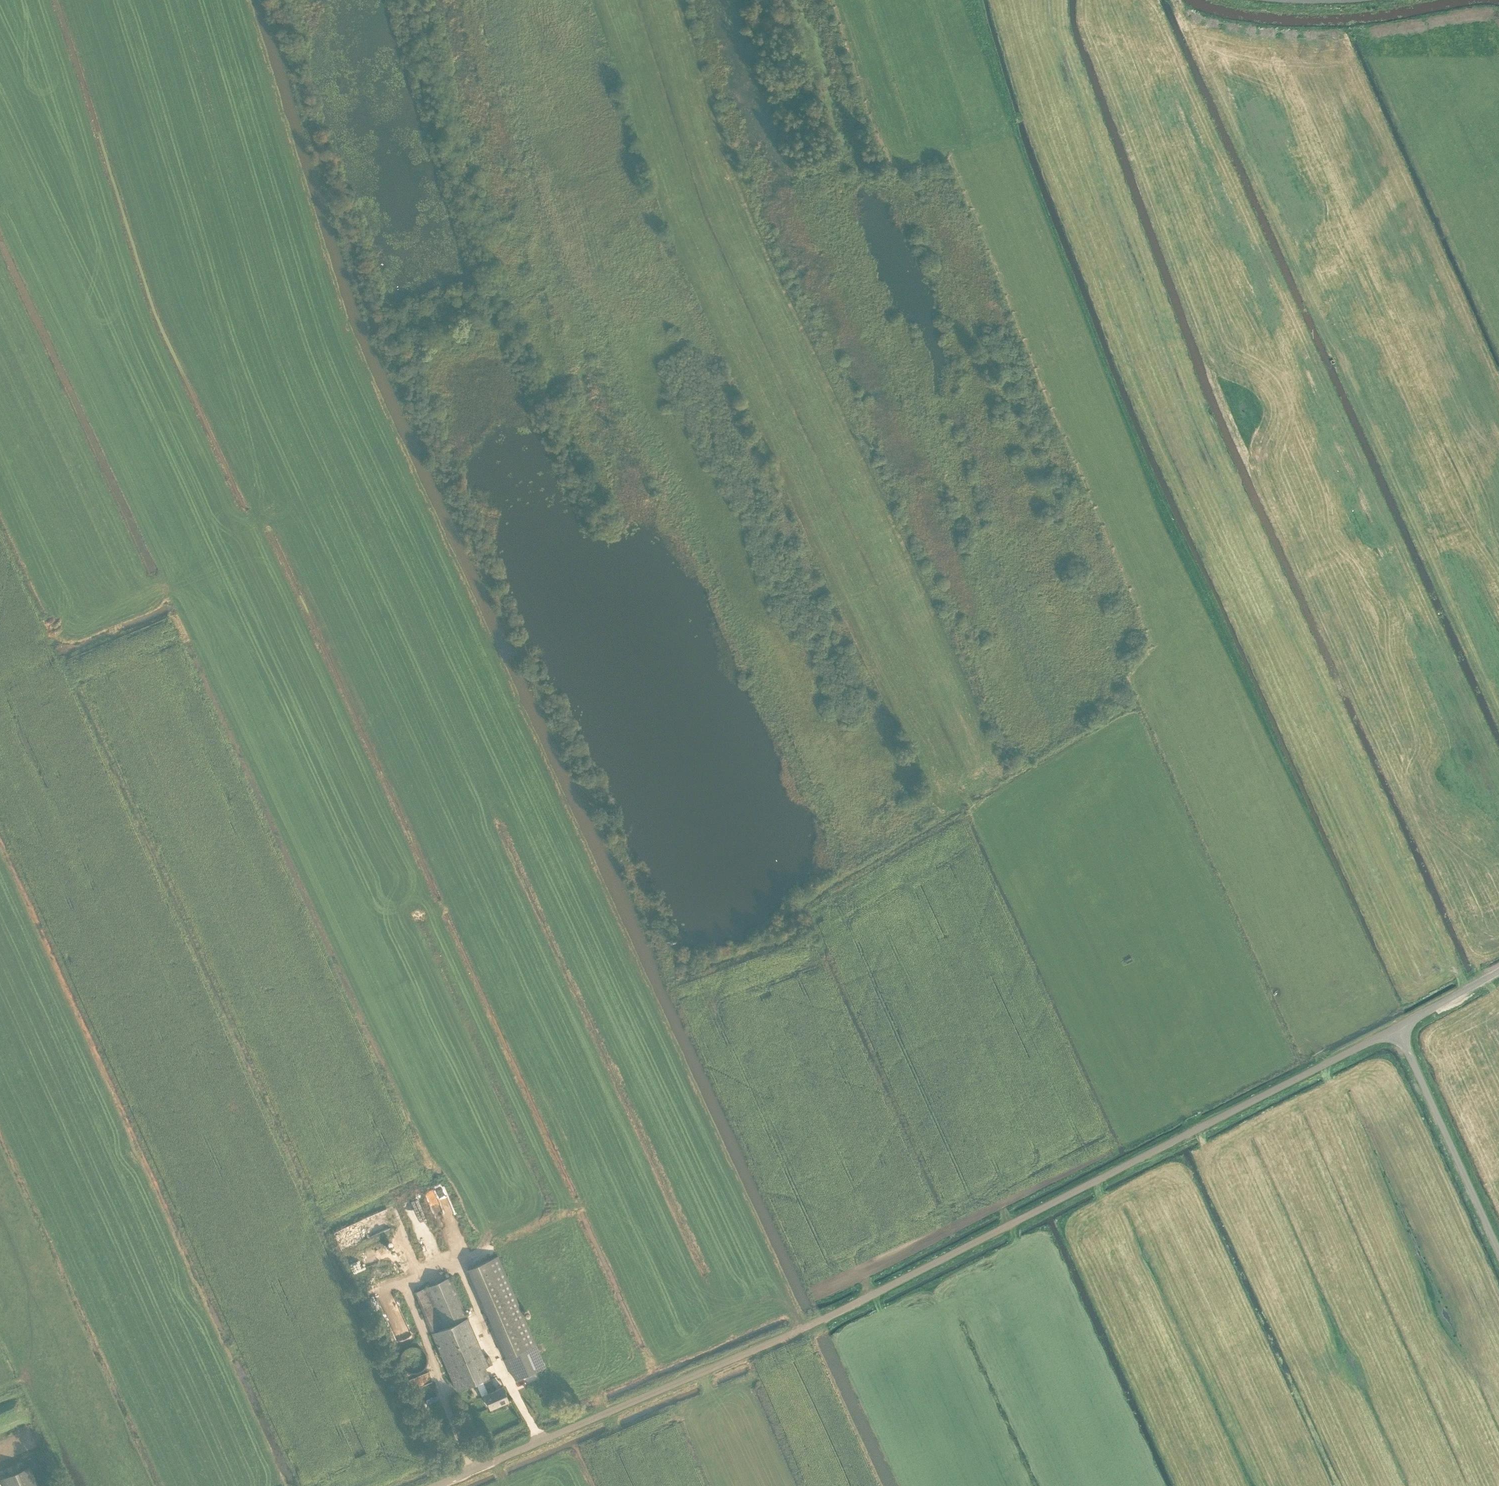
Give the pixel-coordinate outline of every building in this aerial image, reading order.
[(544,1164),(558,1158),(553,1149),(540,1154),(544,1164)] [(381,1215),(366,1223),(369,1230),(384,1223),(381,1215)] [(345,1242),(368,1232),(364,1223),(352,1228),(350,1223),(339,1228),(345,1242)] [(493,1258),(478,1264),(467,1269),(515,1380),(545,1367),(497,1257),(493,1258)] [(484,1394),(490,1408),(508,1401),(501,1387),(494,1390),(488,1376),(489,1376),(485,1367),(488,1366),(488,1365),(492,1363),(489,1355),(484,1357),(450,1277),(414,1293),(456,1390),(482,1379),(488,1393),(484,1394)] [(402,1339),(414,1334),(408,1320),(403,1322),(405,1325),(397,1329),(402,1339)] [(426,1364),(427,1359),(426,1355),(424,1351),(421,1348),(417,1346),(413,1346),(409,1346),(405,1348),(402,1351),(400,1355),(399,1359),(400,1364),(402,1367),(405,1371),(409,1372),(413,1373),(417,1372),(421,1371),(424,1367),(426,1364)] [(3,1485),(38,1485),(22,1448),(0,1457),(0,1479),(3,1485)]
